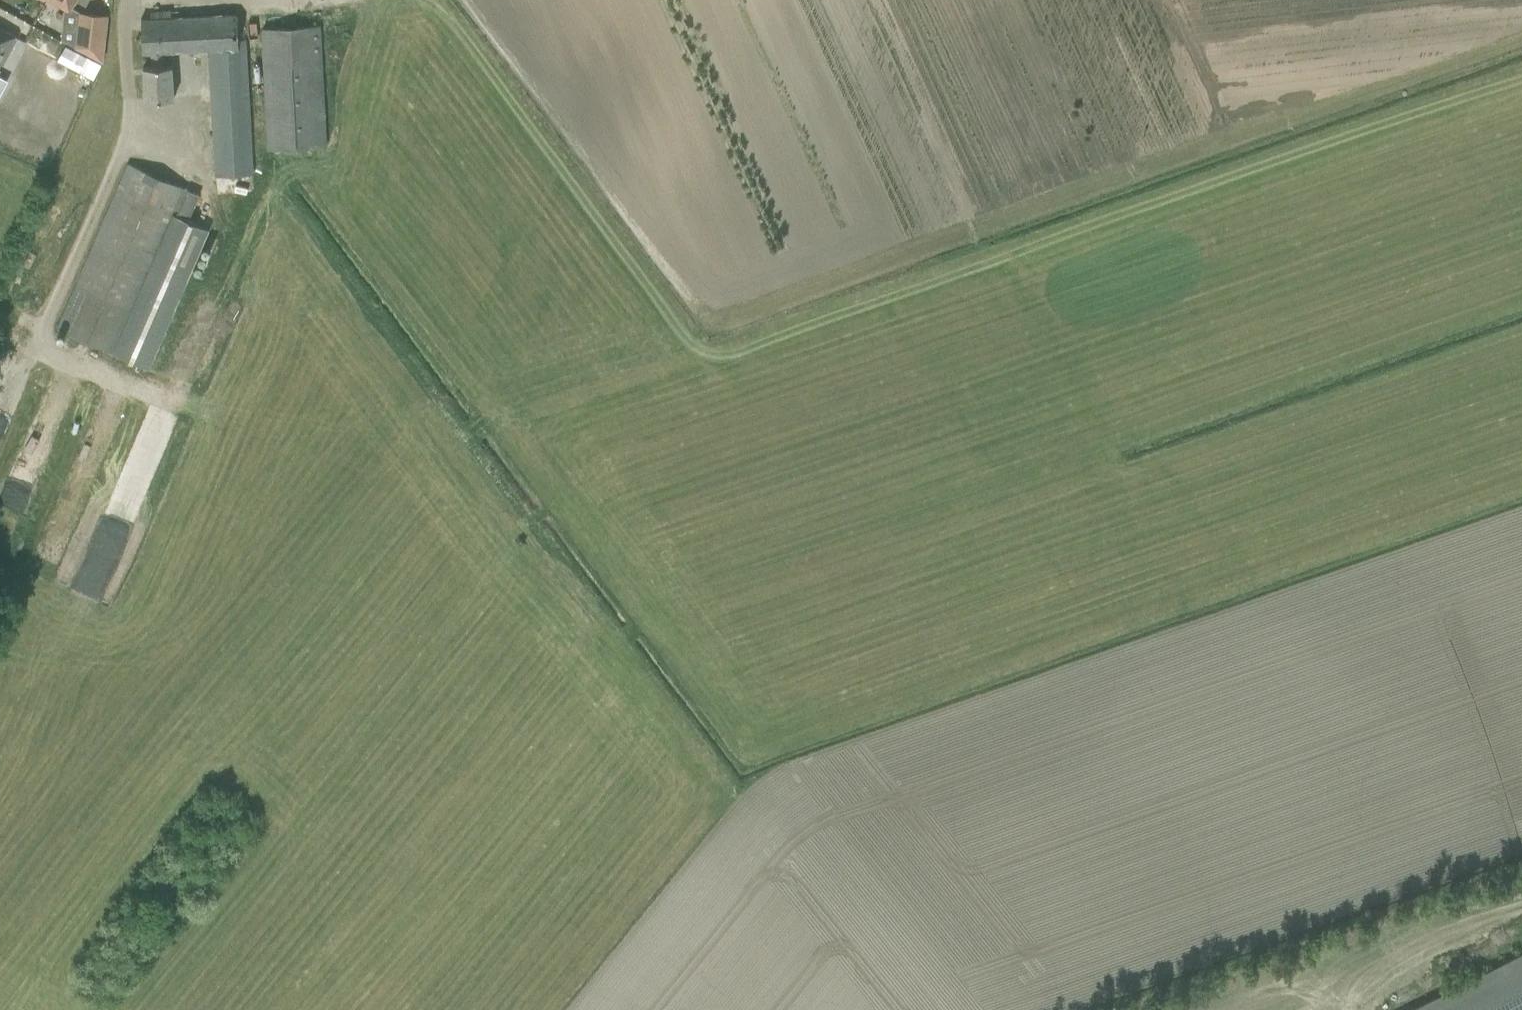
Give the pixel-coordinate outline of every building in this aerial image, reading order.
[(107,14),(79,11),(75,46),(102,60),(107,14)] [(214,176),(255,174),(248,39),(246,14),(237,14),(206,15),(208,49),(214,176)] [(150,52),(151,65),(142,66),(144,99),(174,97),(172,64),(163,65),(162,52),(187,51),(186,16),(140,19),(142,53),(150,52)] [(260,28),(267,150),(326,148),(320,26),(260,28)] [(17,37),(0,28),(0,62),(2,57),(5,59),(17,37)] [(83,55),(75,69),(93,79),(101,64),(83,55)] [(145,365),(205,227),(188,219),(199,194),(128,164),(57,327),(145,365)] [(131,452),(123,472),(141,480),(149,460),(131,452)] [(1410,1009),(1521,1009),(1521,953),(1410,1009)]
